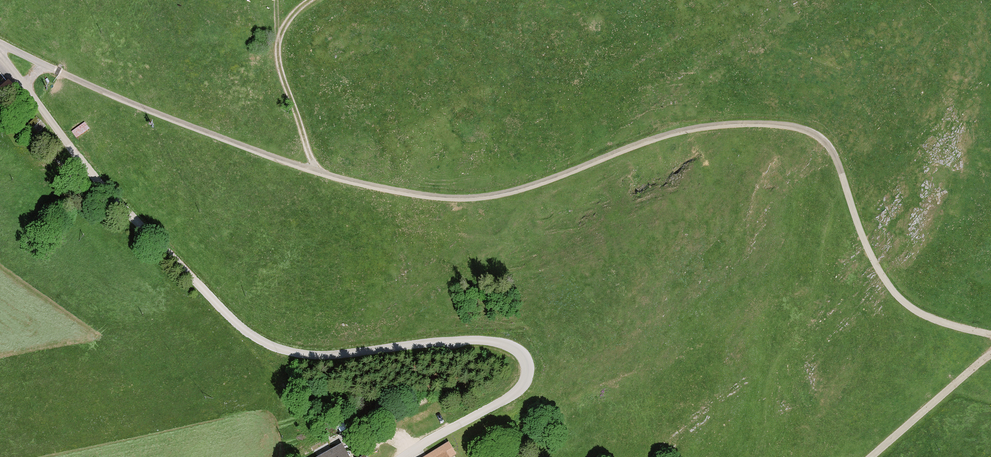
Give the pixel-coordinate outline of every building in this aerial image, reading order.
[(44,127),(37,119),(27,128),(28,129),(25,131),(31,138),(29,140),(33,144),(37,141),(33,137),(44,127)] [(84,124),(73,132),(76,137),(88,129),(84,124)] [(449,444),(427,456),(448,456),(454,454),(449,444)] [(349,450),(344,453),(340,447),(323,456),(352,456),(349,450)]
